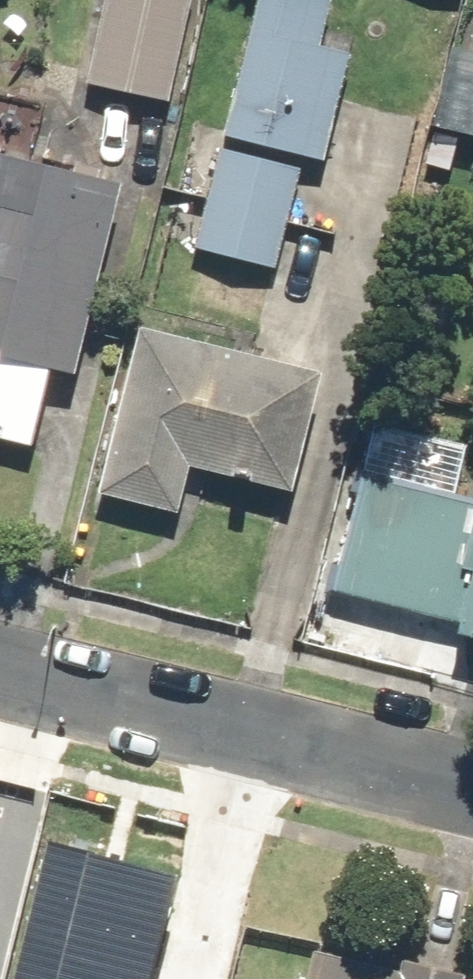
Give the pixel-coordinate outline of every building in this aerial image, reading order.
[(84,92),(165,107),(185,0),(102,0),(84,92)] [(341,57),(318,52),(329,4),(312,0),(253,0),(190,268),(269,286),(296,172),(313,176),(341,57)] [(19,448),(34,376),(62,382),(103,188),(0,166),(0,444),(19,448)] [(183,483),(285,504),(312,372),(130,334),(95,500),(176,517),(183,483)] [(345,477),(322,595),(440,618),(435,642),(472,649),(472,502),(345,477)] [(89,841),(58,978),(160,978),(186,863),(89,841)] [(450,974),(394,961),(390,976),(303,955),(297,978),(449,978),(450,974)]
